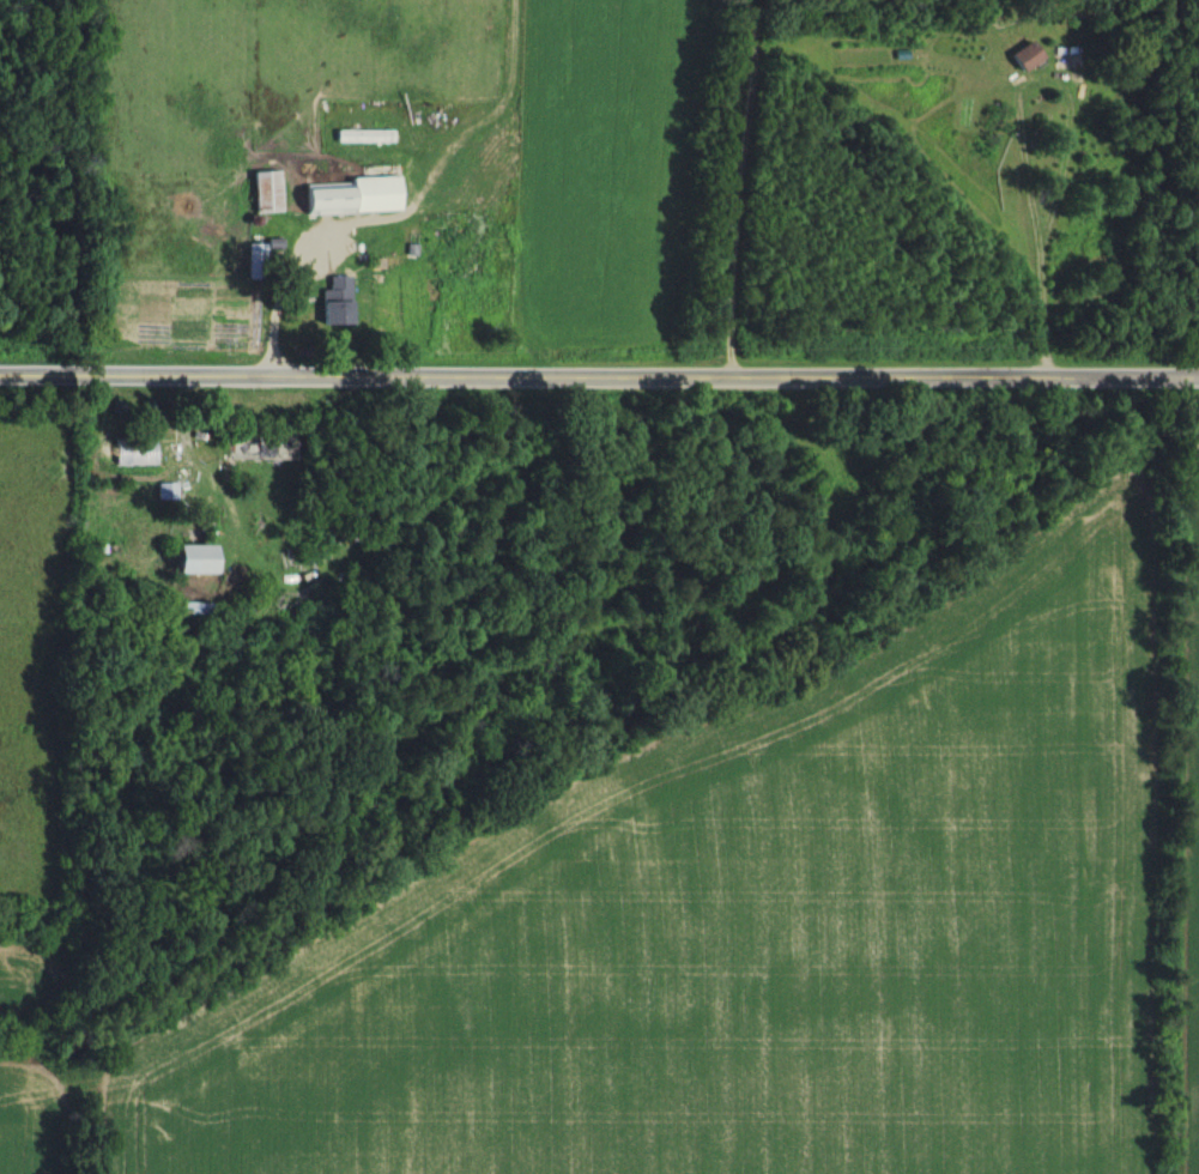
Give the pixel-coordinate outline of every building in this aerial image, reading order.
[(1003,54),(1013,73),(1035,61),(1025,43),(1003,54)] [(1056,47),(1056,66),(1076,66),(1076,47),(1056,47)] [(248,173),(248,213),(278,213),(278,173),(248,173)] [(397,213),(396,178),(341,179),(341,185),(293,186),(294,215),(397,213)] [(312,329),(341,329),(341,278),(320,278),(320,291),(312,291),(312,329)] [(108,461),(167,461),(167,446),(108,446),(108,461)] [(201,577),(201,549),(159,550),(160,577),(201,577)] [(202,617),(202,605),(169,605),(169,617),(202,617)]
